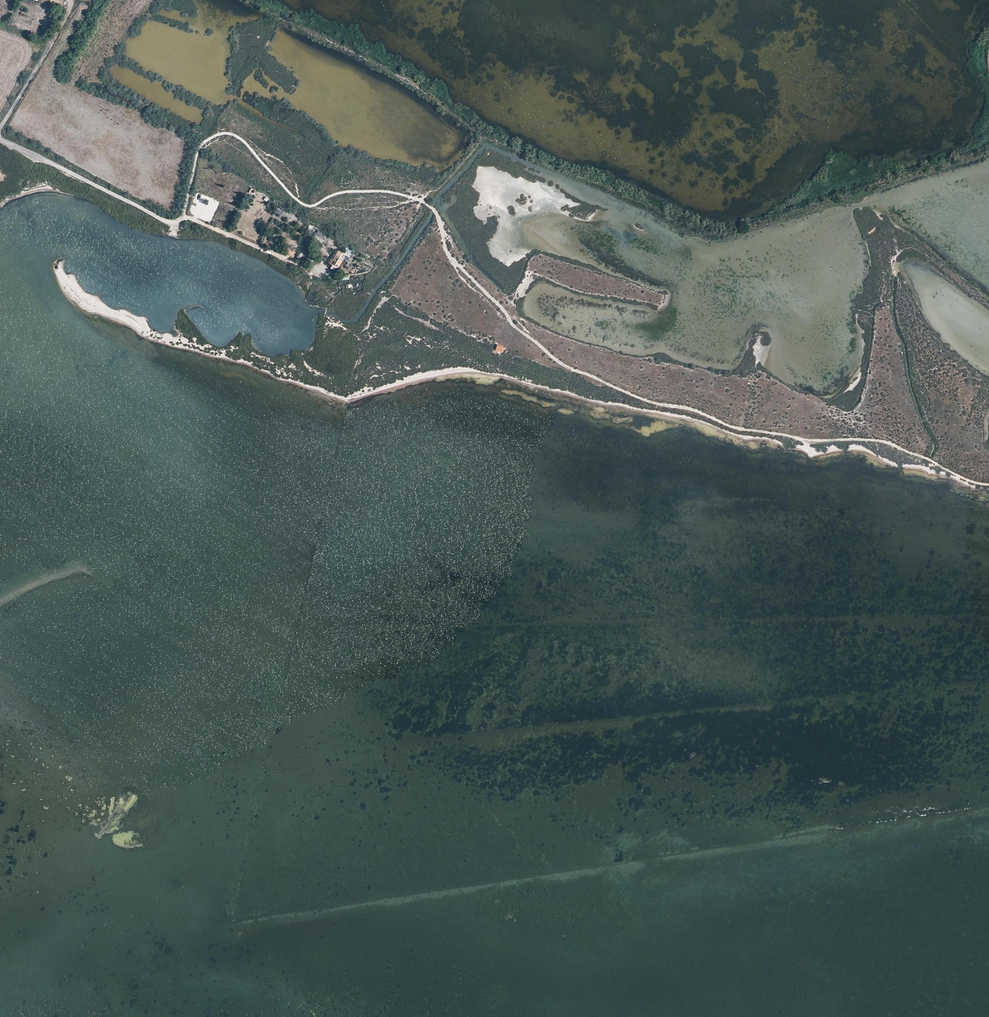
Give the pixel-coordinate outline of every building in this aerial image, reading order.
[(322,244),(327,239),(319,231),(314,237),(322,244)] [(328,262),(332,264),(333,263),(338,267),(343,259),(346,261),(349,256),(342,252),(340,256),(336,254),(333,259),(331,258),(328,262)] [(502,356),(504,356),(506,348),(497,345),(495,350),(497,351),(496,353),(502,356)]
